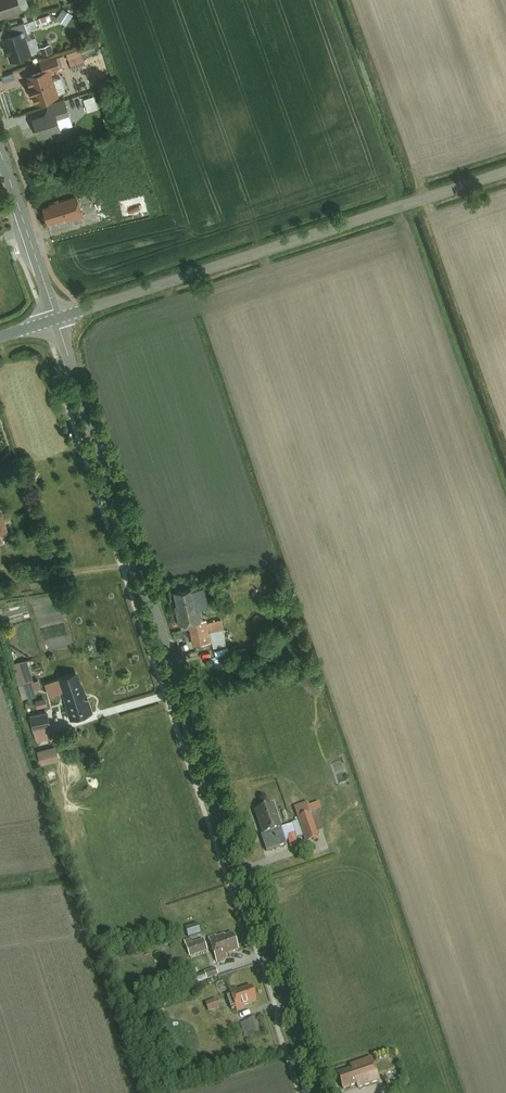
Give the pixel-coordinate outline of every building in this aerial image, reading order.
[(21,0),(0,0),(0,17),(24,9),(21,0)] [(67,24),(74,13),(64,6),(57,17),(67,24)] [(34,52),(25,27),(3,35),(11,59),(34,52)] [(45,54),(54,49),(51,42),(42,47),(45,54)] [(61,66),(57,54),(39,60),(43,70),(26,75),(36,103),(60,95),(52,69),(61,66)] [(96,95),(85,98),(88,110),(99,107),(96,95)] [(67,98),(49,104),(47,113),(34,117),(41,136),(64,128),(61,119),(72,115),(67,98)] [(51,205),(44,207),(49,222),(66,216),(67,219),(74,217),(75,219),(87,215),(79,193),(50,202),(51,205)] [(9,530),(2,508),(0,508),(0,533),(9,530)] [(194,586),(174,590),(178,610),(176,610),(179,624),(191,622),(195,643),(229,636),(225,617),(211,620),(210,618),(204,620),(201,608),(199,608),(194,586)] [(35,687),(42,686),(40,677),(34,679),(29,658),(14,661),(23,698),(37,695),(35,687)] [(81,683),(77,670),(43,681),(48,696),(63,691),(67,703),(65,704),(70,719),(93,711),(83,682),(81,683)] [(38,706),(48,705),(47,697),(37,698),(38,706)] [(48,709),(30,714),(37,740),(55,735),(48,709)] [(57,745),(38,748),(41,763),(60,760),(57,745)] [(274,803),(254,809),(267,849),(287,843),(274,803)] [(217,933),(209,935),(218,961),(229,958),(227,953),(239,949),(233,933),(226,936),(225,933),(218,935),(217,933)] [(205,938),(194,941),(193,937),(185,940),(191,956),(209,950),(205,938)] [(216,966),(206,971),(209,978),(219,974),(216,966)] [(258,1001),(253,985),(239,989),(238,988),(230,990),(239,1011),(246,1008),(245,1005),(258,1001)] [(218,998),(206,1001),(209,1010),(221,1007),(218,998)] [(241,1021),(246,1037),(262,1031),(257,1016),(241,1021)] [(382,1079),(374,1057),(352,1064),(353,1068),(339,1073),(344,1088),(359,1083),(360,1087),(382,1079)]
